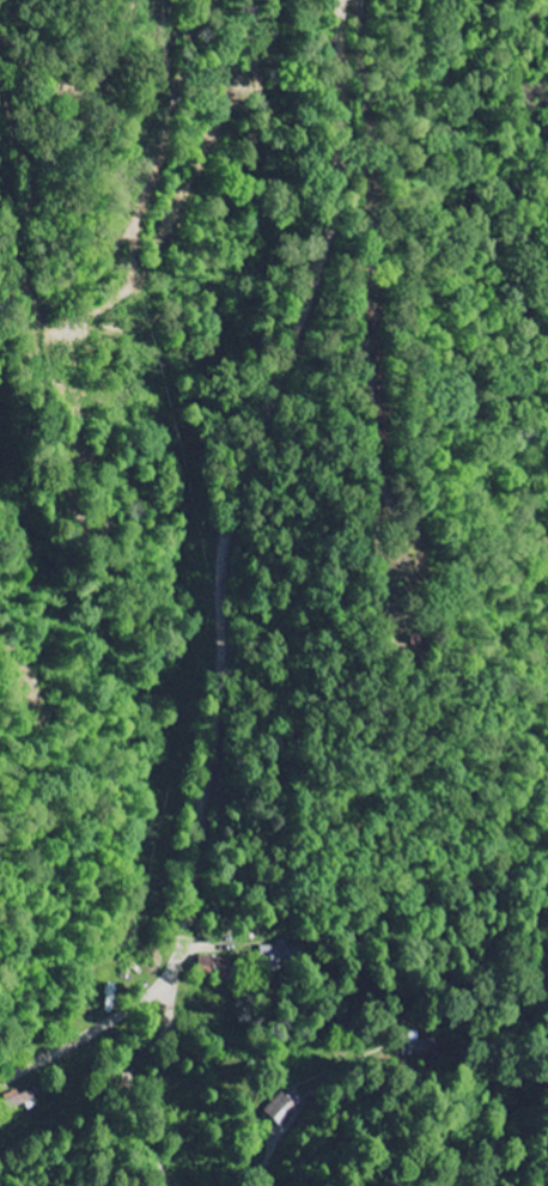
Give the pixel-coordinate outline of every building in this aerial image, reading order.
[(260,972),(292,970),(291,947),(259,949),(260,972)] [(265,1112),(281,1128),(304,1105),(289,1088),(265,1112)]
